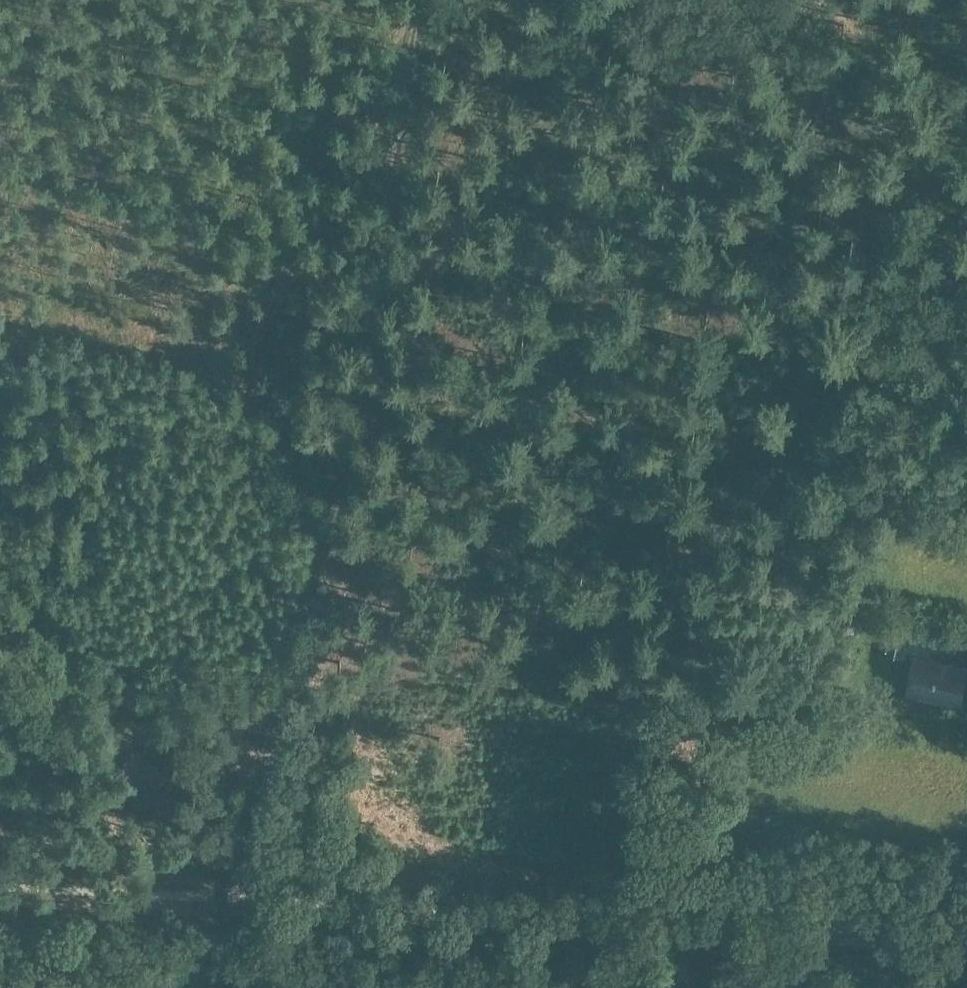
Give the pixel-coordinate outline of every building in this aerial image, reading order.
[(879,653),(904,657),(907,633),(883,630),(879,653)] [(950,664),(936,661),(935,664),(915,660),(908,694),(959,703),(965,669),(949,666),(950,664)]
